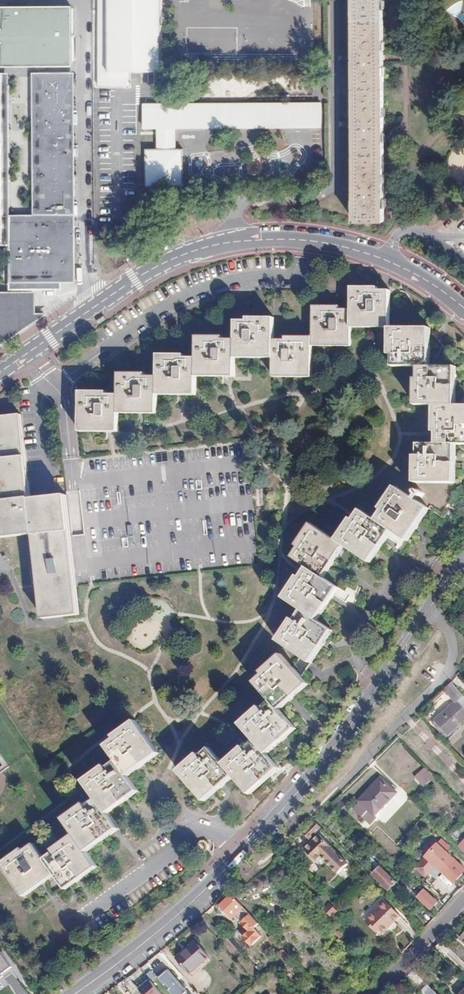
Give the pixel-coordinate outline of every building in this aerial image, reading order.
[(102,90),(132,90),(132,74),(164,73),(163,0),(101,0),(102,90)] [(387,152),(386,124),(385,57),(385,0),(355,0),(355,59),(355,85),(356,126),(356,153),(387,152)] [(6,65),(6,47),(36,47),(36,64),(74,64),(73,7),(0,8),(0,65),(6,65)] [(6,47),(6,65),(36,64),(36,47),(6,47)] [(6,155),(7,244),(12,245),(15,245),(15,221),(76,221),(79,221),(81,221),(80,170),(79,72),(75,72),(76,213),(44,214),(43,72),(35,72),(36,139),(37,214),(15,214),(14,141),(13,71),(0,72),(0,155),(6,155)] [(75,72),(43,72),(44,214),(76,213),(75,72)] [(148,149),(148,186),(185,186),(184,148),(177,148),(177,129),(322,127),(322,103),(146,105),(146,129),(158,129),(159,149),(148,149)] [(387,191),(387,152),(356,153),(357,190),(357,219),(387,219),(387,191)] [(15,245),(12,245),(13,277),(79,277),(79,221),(76,221),(76,273),(16,273),(15,245)] [(15,221),(15,245),(16,273),(76,273),(76,221),(15,221)] [(116,236),(129,236),(128,227),(116,227),(116,236)] [(121,246),(129,246),(129,236),(116,236),(117,245),(121,245),(121,246)] [(391,306),(391,291),(379,291),(379,287),(352,287),(352,310),(340,310),(340,307),(314,307),(313,337),(286,337),(286,340),(275,340),(276,318),(249,318),(249,321),(236,320),(236,340),(224,340),(224,337),(197,336),(197,358),(185,358),(185,355),(159,355),(159,376),(147,376),(147,373),(120,373),(120,396),(108,395),(108,392),(81,392),(81,432),(120,432),(120,413),(138,414),(158,414),(158,394),(184,394),(197,394),(197,376),(227,376),(236,376),(236,356),(251,356),(273,357),(273,376),(290,376),(313,376),(313,345),(352,345),(352,327),(370,327),(391,327),(391,306)] [(49,308),(40,308),(40,289),(0,290),(0,342),(49,308)] [(49,308),(0,342),(0,344),(52,308),(49,308)] [(393,329),(393,354),(396,354),(396,366),(422,366),(422,377),(418,377),(419,404),(437,403),(437,429),(441,430),(441,434),(440,442),(422,442),(422,454),(419,454),(419,480),(460,480),(460,442),(463,442),(463,404),(460,404),(460,366),(434,366),(435,328),(393,329)] [(0,543),(36,540),(44,624),(81,621),(68,500),(33,504),(25,419),(0,421),(0,539),(0,543)] [(433,507),(400,482),(384,504),(387,506),(380,515),(365,505),(358,514),(356,512),(339,535),(314,516),(299,537),(301,539),(294,549),(310,561),(303,571),(300,569),(284,590),(301,603),(294,613),(292,611),(276,633),(298,649),(291,658),(278,647),(259,666),(261,668),(252,677),(271,694),(262,703),(259,701),(241,719),(258,735),(249,743),(246,740),(227,760),(212,745),(204,753),(202,751),(183,771),(213,799),(239,771),(258,788),(284,760),(271,748),(298,719),(280,703),(307,674),(301,668),(332,626),(317,615),(340,584),(324,572),(347,541),(372,559),(395,527),(410,538),(433,507)] [(336,596),(347,602),(351,594),(340,589),(336,596)] [(456,701),(463,711),(463,699),(452,685),(446,690),(456,701)] [(456,701),(434,721),(446,735),(463,718),(463,711),(456,701)] [(163,753),(139,719),(118,734),(120,737),(110,744),(121,759),(111,767),(109,764),(87,780),(100,798),(91,805),(88,802),(66,818),(77,833),(56,849),(57,852),(47,859),(37,844),(27,851),(25,847),(3,864),(26,897),(48,881),(58,874),(69,890),(101,867),(90,851),(122,828),(111,814),(129,801),(143,790),(133,775),(163,753)] [(432,776),(423,767),(415,775),(424,784),(432,776)] [(397,794),(381,779),(360,801),(353,808),(362,817),(362,816),(368,810),(375,817),(397,794)] [(368,810),(362,816),(371,825),(377,819),(375,817),(368,810)] [(448,821),(451,818),(447,814),(442,819),(445,822),(448,820),(448,821)] [(440,829),(445,834),(456,824),(451,818),(448,821),(449,821),(440,829)] [(318,828),(313,823),(303,834),(307,838),(318,828)] [(463,826),(453,835),(463,846),(463,826)] [(333,851),(321,839),(306,853),(318,865),(324,860),(340,877),(350,868),(333,851)] [(463,876),(463,868),(448,853),(453,848),(444,840),(428,858),(435,864),(430,870),(441,880),(446,874),(456,884),(463,876)] [(397,886),(383,871),(377,878),(391,892),(397,886)] [(421,899),(427,893),(423,889),(416,895),(421,899)] [(440,905),(427,893),(421,899),(434,912),(440,905)] [(243,907),(232,896),(221,906),(232,917),(236,913),(243,921),(241,923),(242,923),(249,930),(249,931),(250,931),(243,937),(252,946),(262,936),(255,928),(259,923),(243,907)] [(367,921),(373,927),(374,925),(383,934),(400,917),(384,901),(374,911),(375,913),(367,921)] [(211,959),(197,943),(187,950),(188,952),(179,960),(193,974),(211,959)] [(291,956),(284,949),(278,954),(285,962),(291,956)] [(2,954),(0,955),(0,980),(4,977),(3,975),(13,968),(2,954)] [(173,993),(185,993),(188,991),(168,969),(158,978),(173,993)] [(150,981),(140,990),(143,993),(162,993),(150,981)]
